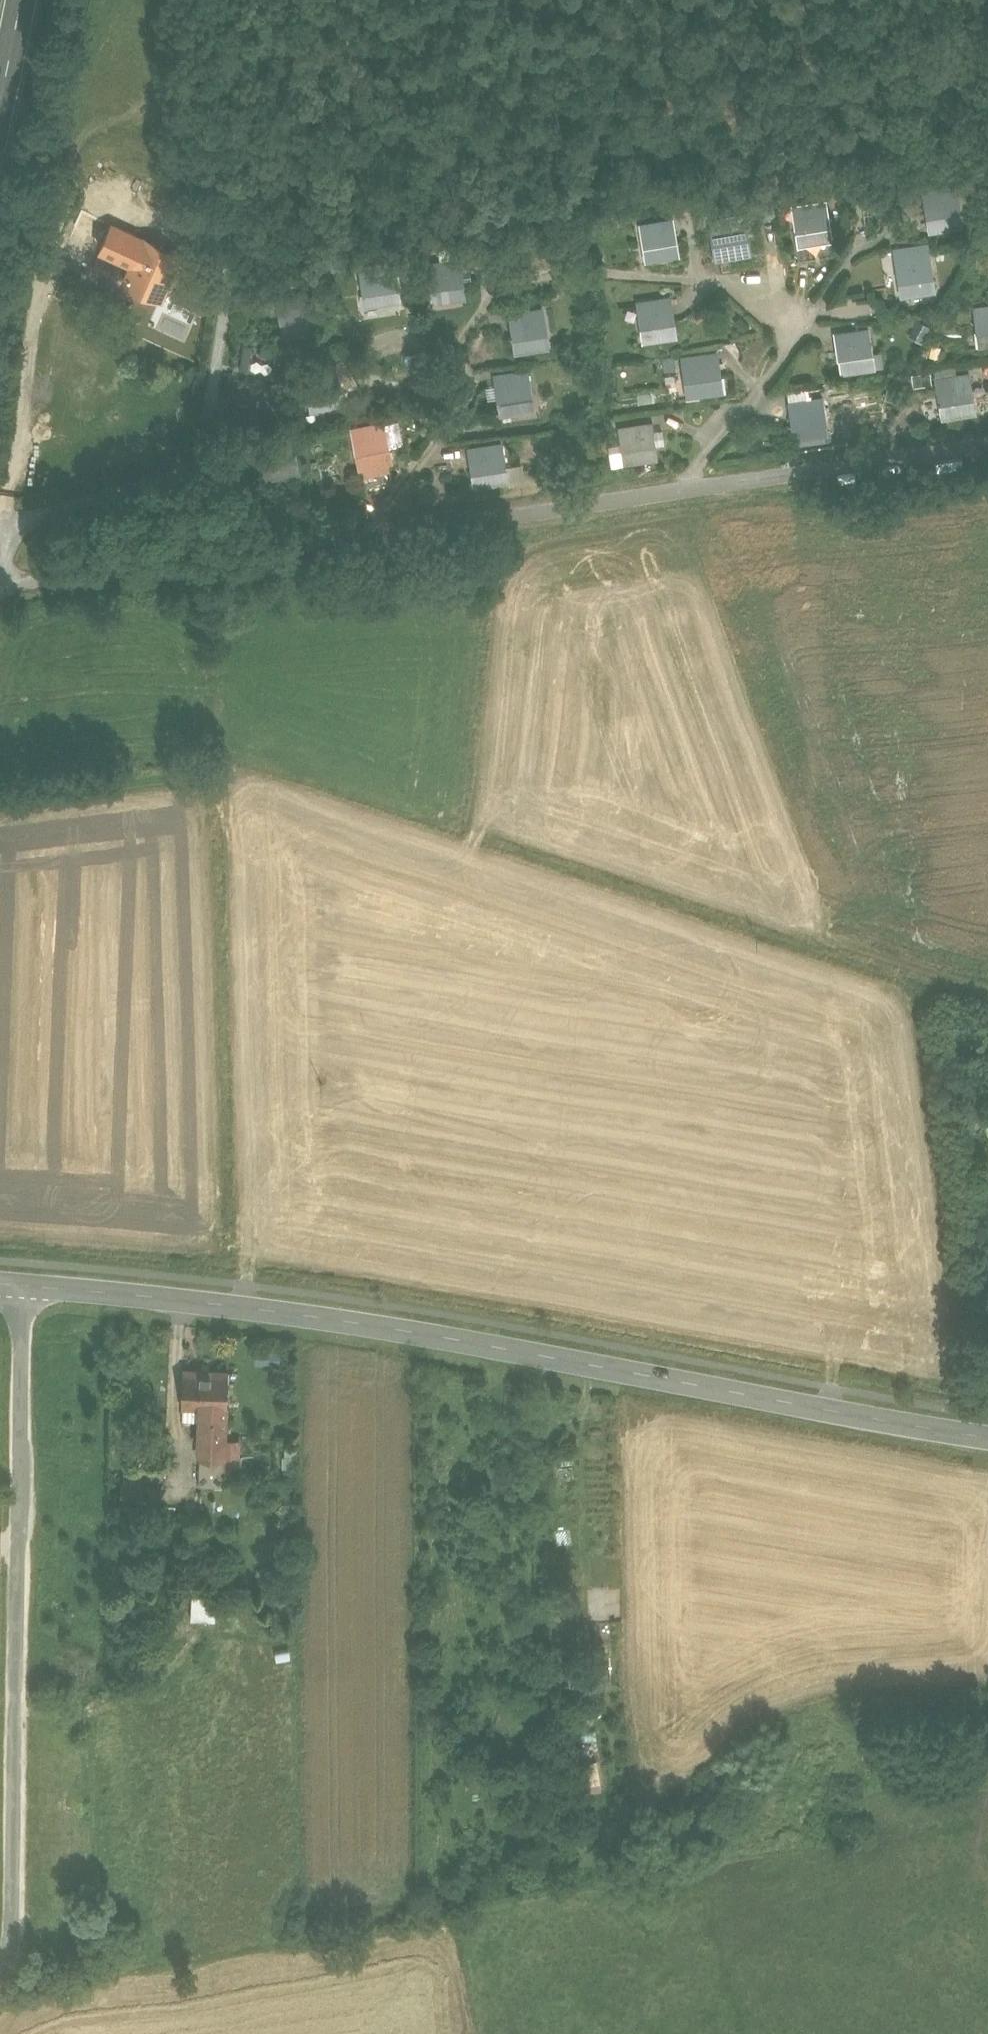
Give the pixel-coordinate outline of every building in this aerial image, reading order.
[(921,184),(928,222),(961,217),(955,179),(921,184)] [(791,194),(797,234),(832,229),(826,189),(791,194)] [(121,210),(118,216),(85,203),(73,232),(106,246),(104,250),(102,255),(133,268),(130,275),(173,293),(181,274),(182,274),(196,242),(121,210)] [(708,209),(715,248),(750,242),(744,203),(708,209)] [(638,212),(644,253),(679,247),(672,207),(638,212)] [(928,236),(893,240),(899,286),(933,282),(928,236)] [(426,251),(433,290),(470,284),(464,245),(426,251)] [(363,260),(368,292),(404,287),(399,255),(363,260)] [(675,287),(640,293),(646,332),(681,326),(675,287)] [(972,297),(976,336),(987,335),(987,295),(972,297)] [(544,301),(509,307),(515,346),(550,341),(544,301)] [(924,336),(933,319),(922,313),(912,329),(924,336)] [(874,321),(836,326),(841,369),(880,363),(874,321)] [(285,351),(286,337),(251,334),(249,354),(272,355),(272,350),(285,351)] [(944,339),(932,335),(928,347),(940,351),(944,339)] [(690,389),(725,384),(720,346),(685,350),(690,389)] [(945,411),(979,405),(973,367),(961,369),(959,359),(938,362),(945,411)] [(527,362),(489,369),(496,409),(533,403),(527,362)] [(931,373),(929,364),(918,365),(920,375),(931,373)] [(315,404),(349,397),(342,365),(308,373),(315,404)] [(786,396),(793,438),(829,432),(822,390),(786,396)] [(349,423),(357,465),(392,459),(384,416),(349,423)] [(653,418),(618,423),(621,446),(609,447),(611,464),(658,458),(653,418)] [(575,419),(562,421),(564,435),(577,433),(575,419)] [(507,436),(473,440),(478,482),(512,477),(507,436)] [(525,463),(513,464),(515,475),(526,473),(525,463)] [(237,1367),(193,1366),(191,1406),(207,1406),(205,1454),(230,1454),(231,1439),(232,1407),(236,1407),(237,1367)] [(250,1440),(231,1439),(230,1454),(230,1470),(249,1471),(250,1440)] [(224,1596),(198,1596),(198,1620),(223,1621),(224,1596)] [(583,1787),(602,1786),(600,1757),(582,1758),(583,1787)]
